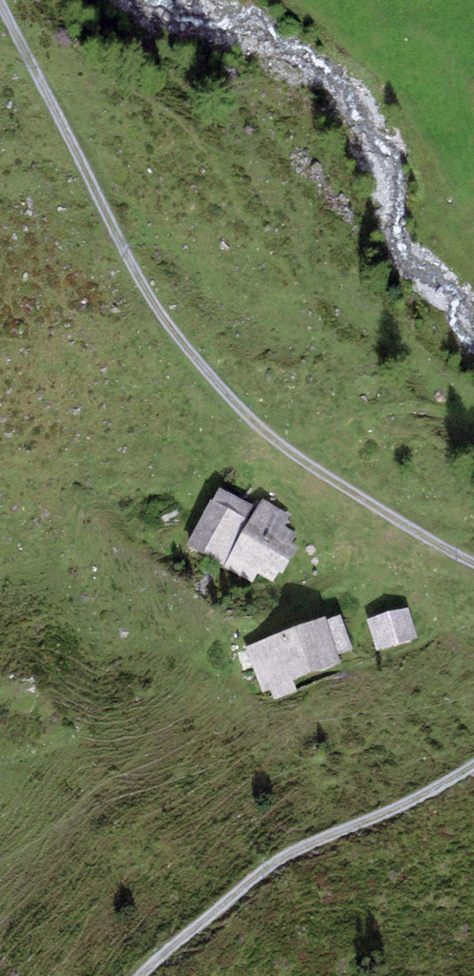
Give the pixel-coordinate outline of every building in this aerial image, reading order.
[(252,582),(258,572),(273,580),(278,571),(283,574),(297,547),(293,545),(297,536),(282,528),(290,514),(262,498),(257,507),(220,486),(187,546),(224,566),(252,582)] [(408,606),(368,618),(378,650),(418,638),(408,606)] [(325,616),(245,646),(262,691),(271,688),(293,679),(343,660),(325,616)] [(293,679),(271,688),(274,698),(297,689),(293,679)]
